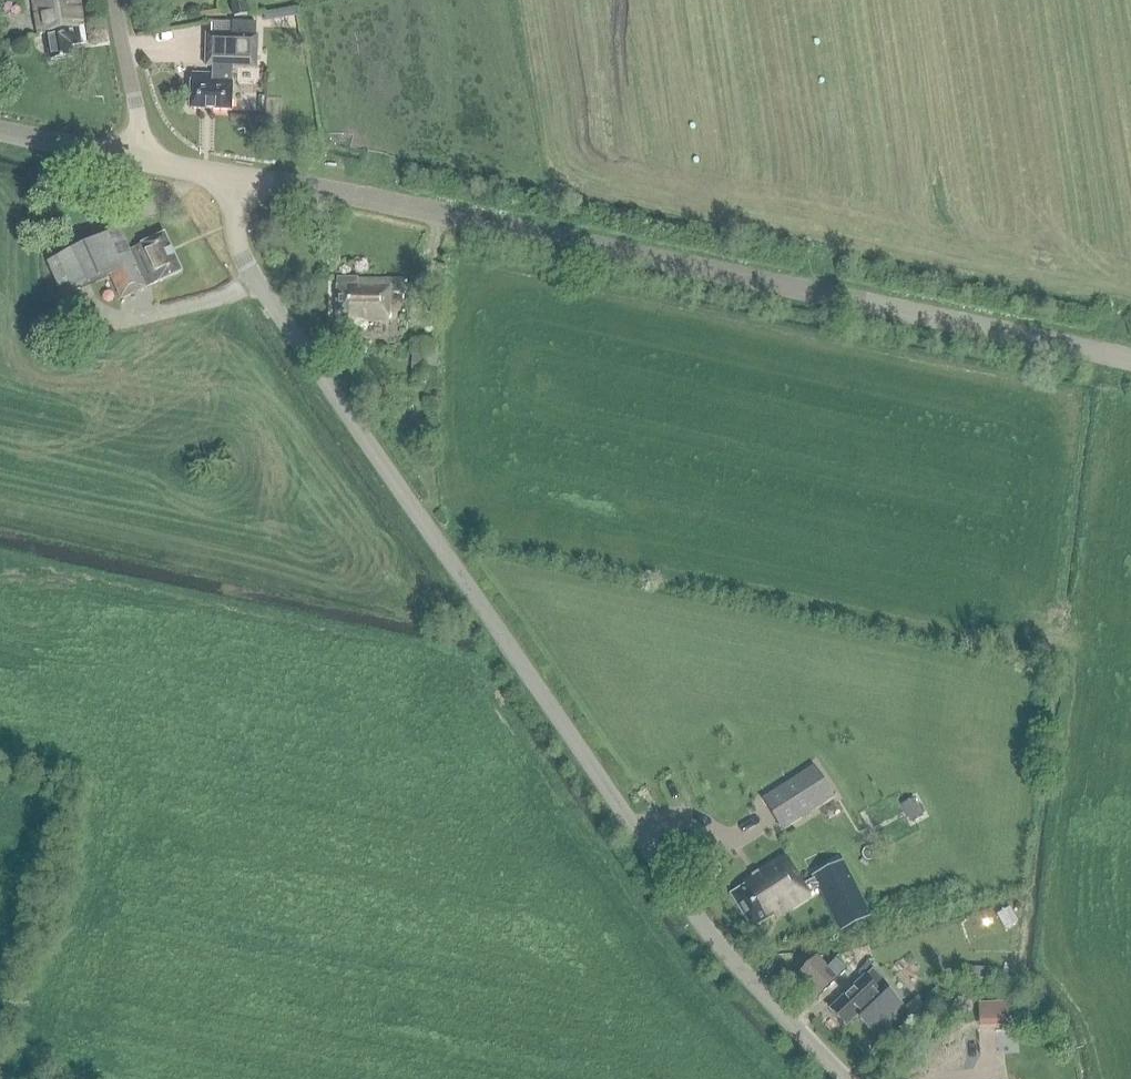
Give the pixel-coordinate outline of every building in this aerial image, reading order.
[(84,42),(78,2),(74,3),(73,0),(32,0),(38,36),(45,35),(49,61),(71,57),(69,44),(84,42)] [(248,15),(245,0),(231,0),(234,18),(248,15)] [(189,109),(231,112),(233,68),(234,68),(234,63),(256,65),(258,38),(207,35),(206,67),(212,68),(212,76),(191,75),(189,109)] [(120,229),(49,261),(64,295),(104,277),(107,284),(111,282),(120,301),(181,273),(162,232),(135,245),(136,247),(129,250),(120,229)] [(406,292),(406,281),(357,280),(357,278),(335,277),(334,319),(387,320),(388,291),(406,292)] [(410,388),(432,389),(434,347),(412,346),(410,388)] [(764,800),(782,829),(831,797),(813,769),(764,800)] [(751,928),(774,914),(776,918),(810,896),(807,892),(817,887),(813,879),(802,884),(783,855),(742,882),(744,885),(730,895),(751,928)] [(817,887),(839,931),(869,916),(842,861),(812,876),(813,879),(817,887)] [(796,975),(818,998),(846,970),(835,958),(825,967),(816,957),(806,967),(796,975)] [(876,995),(885,987),(871,972),(831,1011),(845,1026),(859,1012),(863,1015),(859,1019),(877,1038),(907,1009),(889,990),(880,999),(876,995)] [(1012,1002),(981,1003),(982,1027),(1013,1026),(1012,1002)]
